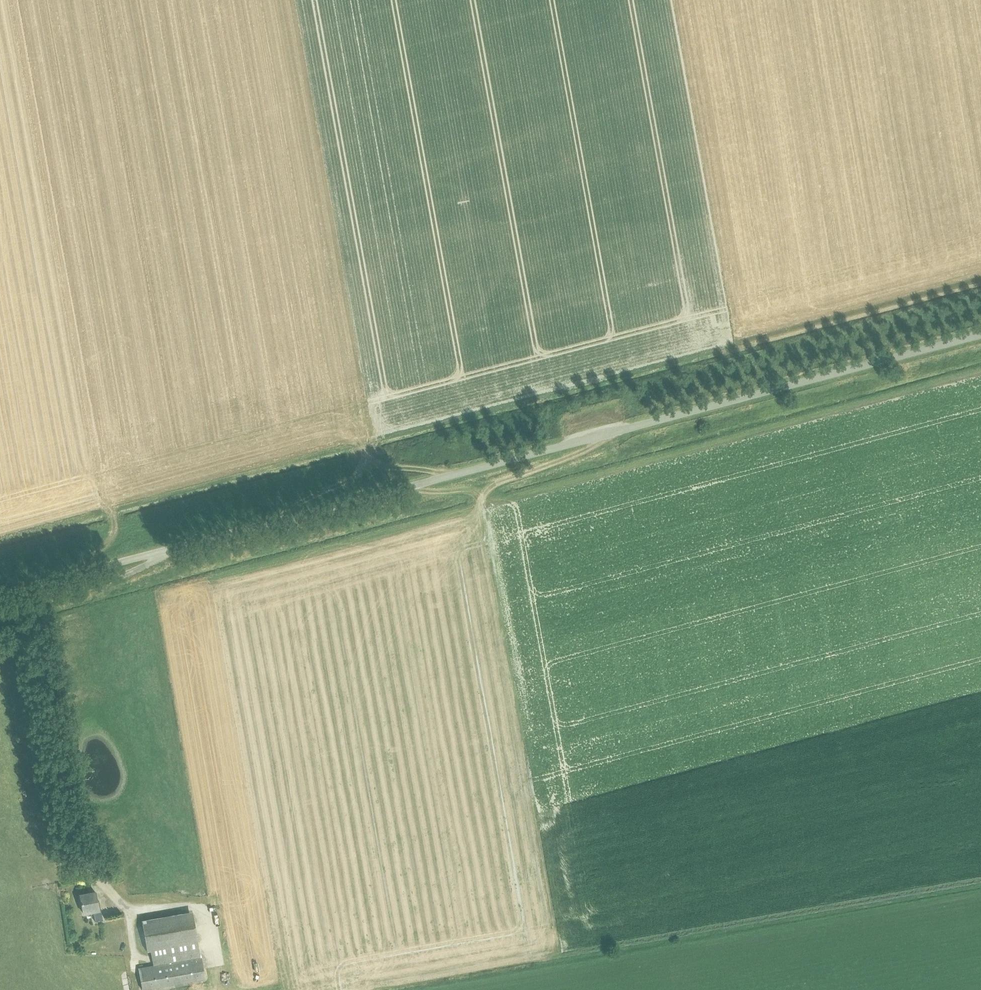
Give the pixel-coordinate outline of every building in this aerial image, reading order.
[(96,922),(103,921),(99,902),(97,902),(96,893),(80,896),(84,914),(94,912),(96,922)] [(199,944),(193,913),(142,922),(148,953),(199,944)] [(205,979),(201,957),(138,968),(142,989),(205,979)]
